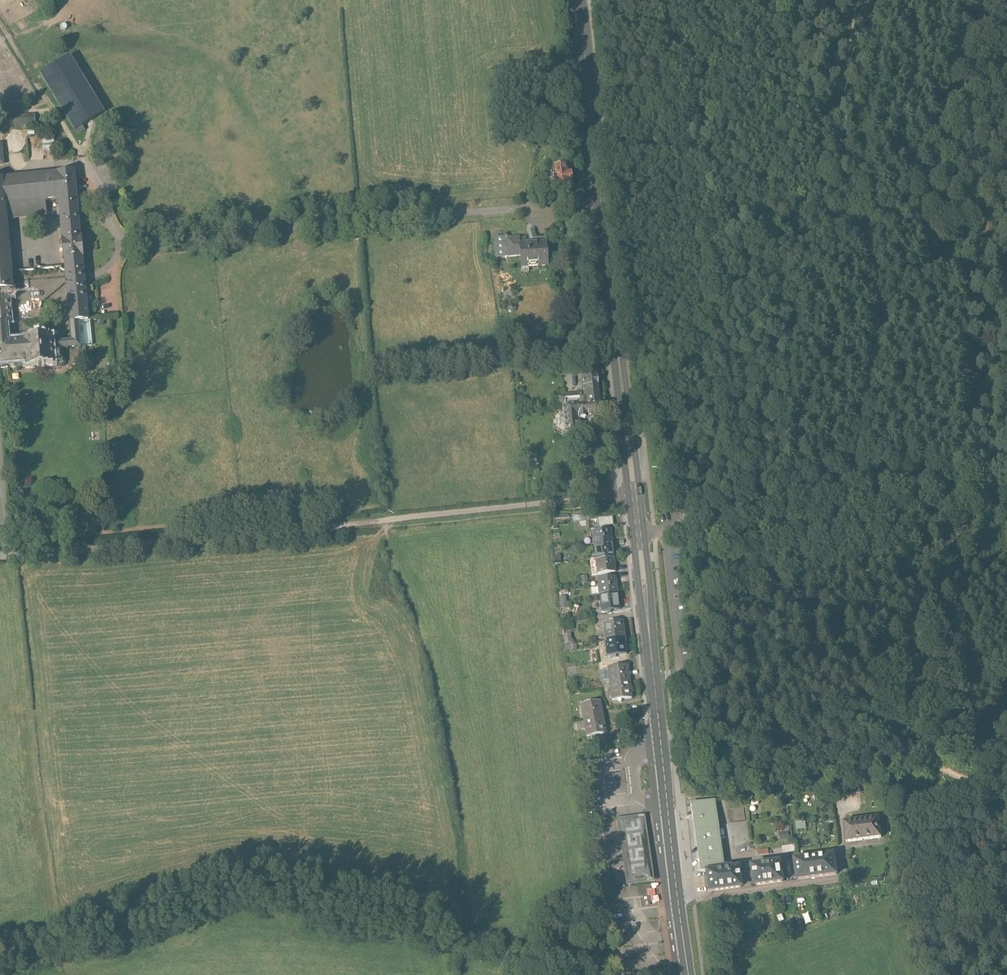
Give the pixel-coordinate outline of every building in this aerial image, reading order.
[(104,113),(69,55),(40,73),(75,131),(104,113)] [(4,108),(21,109),(22,100),(5,99),(4,108)] [(0,110),(0,125),(32,124),(31,109),(0,110)] [(567,167),(555,168),(556,187),(561,187),(573,186),(572,174),(567,174),(567,167)] [(75,172),(57,174),(60,199),(60,207),(61,218),(62,222),(64,251),(66,269),(66,274),(84,272),(80,217),(75,172)] [(3,178),(5,203),(45,200),(60,199),(57,174),(3,178)] [(7,219),(5,203),(3,178),(0,179),(0,299),(8,298),(11,298),(13,295),(12,276),(12,273),(7,223),(7,219)] [(541,185),(533,186),(535,203),(548,201),(547,188),(541,189),(541,185)] [(5,203),(7,219),(46,216),(45,200),(5,203)] [(512,242),(496,243),(498,263),(521,261),(521,270),(549,268),(547,246),(520,248),(519,241),(512,242)] [(85,278),(84,272),(66,274),(67,279),(68,291),(71,324),(78,323),(89,323),(85,278)] [(71,324),(72,340),(51,342),(51,338),(39,339),(8,342),(7,331),(6,323),(10,323),(8,298),(0,299),(0,365),(26,363),(26,368),(54,366),(54,363),(62,362),(61,349),(81,347),(78,323),(71,324)] [(599,408),(597,371),(582,372),(583,396),(564,398),(559,401),(559,411),(563,410),(599,408)] [(563,410),(564,438),(580,437),(579,423),(600,422),(599,417),(604,416),(603,408),(599,408),(563,410)] [(581,477),(567,478),(567,493),(582,492),(581,477)] [(613,529),(612,521),(590,524),(591,532),(613,529)] [(611,532),(592,534),(593,547),(612,545),(611,532)] [(612,545),(593,547),(595,560),(613,558),(612,545)] [(615,575),(613,558),(595,560),(597,577),(615,575)] [(598,582),(600,597),(617,596),(616,580),(598,582)] [(566,604),(565,596),(558,597),(559,605),(566,604)] [(619,611),(617,596),(600,597),(601,613),(619,611)] [(603,626),(605,642),(623,640),(621,624),(603,626)] [(571,642),(570,637),(562,638),(563,647),(573,645),(573,643),(571,642)] [(626,656),(623,640),(605,642),(607,659),(626,656)] [(608,669),(610,686),(629,684),(628,667),(608,669)] [(631,701),(629,684),(610,686),(611,702),(631,701)] [(580,708),(583,724),(603,720),(600,704),(580,708)] [(606,735),(603,720),(583,724),(587,739),(606,735)] [(859,784),(840,786),(841,796),(860,794),(859,784)] [(698,873),(703,872),(723,870),(714,803),(689,807),(698,873)] [(733,811),(734,822),(745,821),(744,810),(733,811)] [(645,818),(616,822),(625,889),(654,885),(645,818)] [(879,819),(844,823),(847,844),(882,839),(879,819)] [(835,854),(793,860),(797,882),(839,876),(835,854)] [(782,861),(751,866),(755,889),(785,884),(782,861)] [(739,867),(723,870),(703,872),(706,895),(742,889),(739,867)] [(647,903),(647,906),(659,905),(658,900),(654,900),(654,898),(655,898),(654,892),(647,893),(647,899),(644,900),(644,903),(647,903)]
